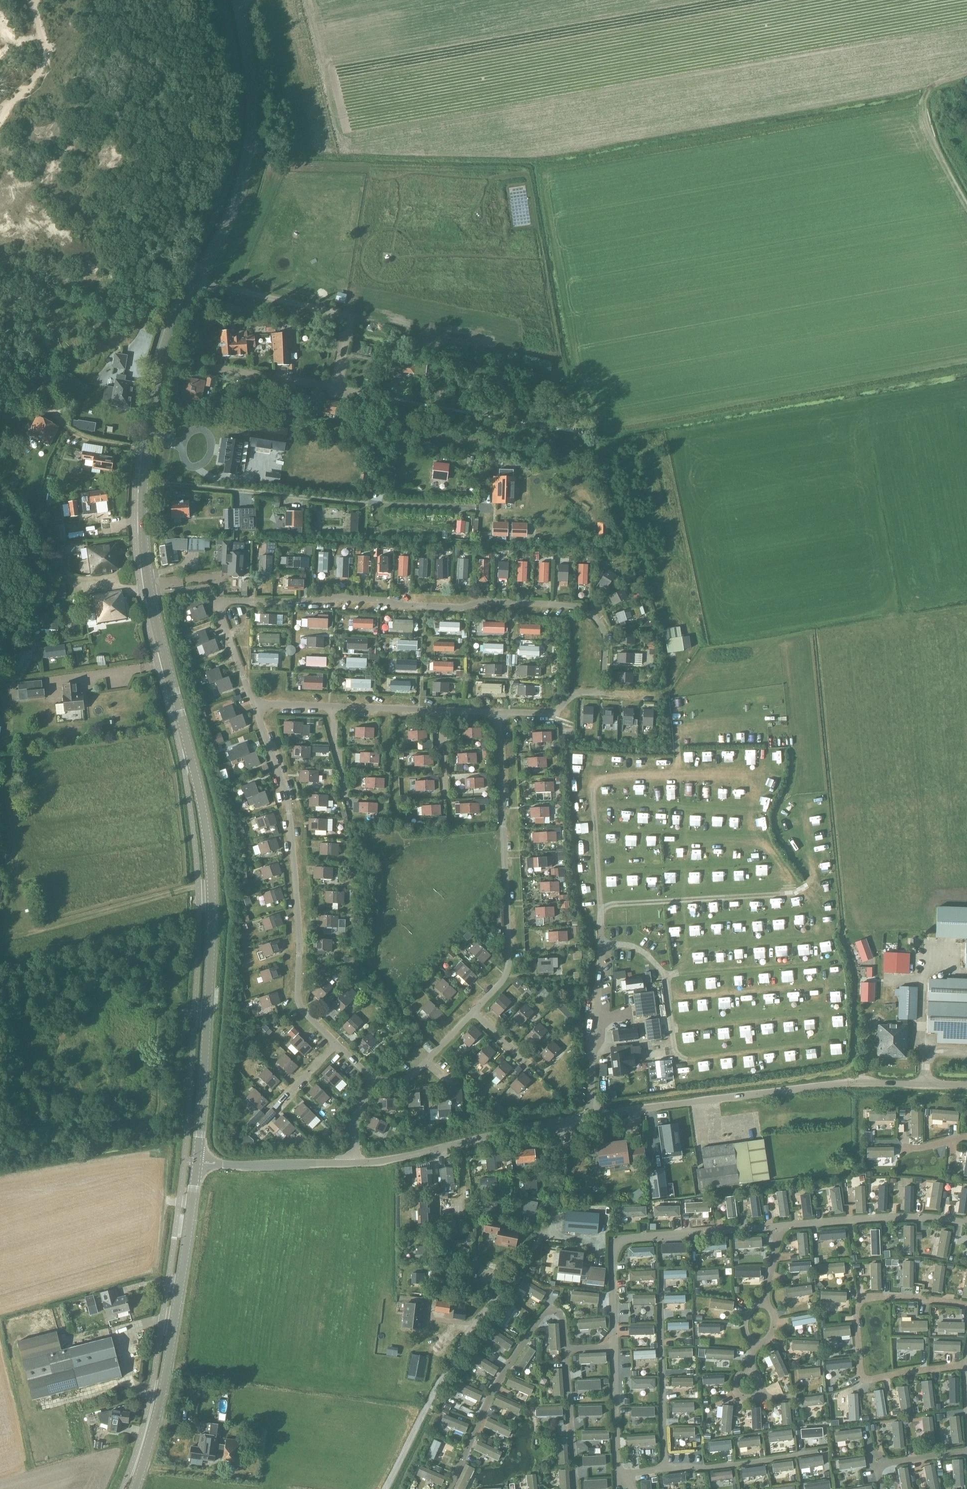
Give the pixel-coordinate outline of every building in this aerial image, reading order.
[(265,324),(266,334),(276,333),(275,323),(265,324)] [(367,331),(372,332),(376,333),(376,327),(373,326),(373,324),(368,323),(367,331)] [(247,356),(247,348),(255,347),(254,336),(247,337),(246,332),(229,333),(229,331),(220,332),(222,358),(247,356)] [(288,366),(288,347),(292,347),(292,335),(287,335),(282,334),(271,334),(273,363),(277,363),(277,366),(288,366)] [(115,354),(113,368),(125,370),(127,356),(115,354)] [(414,366),(400,364),(399,373),(413,374),(414,375),(415,366),(414,366)] [(413,374),(413,375),(426,377),(427,365),(414,364),(414,366),(415,366),(414,375),(413,374)] [(207,375),(205,387),(213,388),(216,377),(207,375)] [(116,380),(112,405),(130,408),(134,383),(124,382),(125,377),(117,376),(117,380),(116,380)] [(185,378),(181,398),(201,402),(203,394),(205,382),(185,378)] [(323,414),(342,416),(344,403),(325,401),(323,414)] [(28,436),(50,447),(59,428),(37,416),(28,436)] [(71,427),(77,428),(77,429),(93,432),(95,424),(78,422),(72,421),(71,427)] [(287,430),(251,424),(248,447),(256,448),(257,448),(270,450),(271,450),(284,452),(287,430)] [(225,464),(224,473),(235,475),(237,466),(241,466),(244,446),(243,446),(243,441),(229,439),(225,464)] [(76,451),(75,456),(82,457),(82,459),(94,461),(92,469),(92,473),(100,474),(100,470),(112,472),(113,465),(114,457),(76,451)] [(449,465),(434,463),(432,480),(447,482),(449,465)] [(494,479),(493,494),(497,494),(497,503),(513,503),(514,479),(513,479),(513,471),(499,470),(499,479),(494,479)] [(56,497),(57,492),(49,490),(50,485),(45,484),(43,493),(47,494),(46,502),(53,503),(56,497)] [(82,501),(77,502),(79,512),(79,514),(83,513),(84,515),(108,512),(106,502),(107,502),(106,496),(106,491),(89,493),(89,492),(80,494),(81,500),(82,501)] [(68,506),(63,506),(64,518),(75,517),(79,516),(79,514),(79,512),(77,502),(73,502),(68,503),(68,506)] [(189,518),(189,515),(193,515),(192,504),(189,505),(188,502),(170,503),(171,519),(189,518)] [(255,509),(240,510),(240,530),(256,530),(255,509)] [(302,528),(300,528),(300,517),(302,517),(302,512),(288,512),(287,528),(292,528),(292,534),(302,534),(302,528)] [(351,513),(350,535),(358,535),(358,514),(351,513)] [(457,521),(456,533),(464,534),(465,522),(457,521)] [(609,524),(598,524),(598,539),(609,539),(609,524)] [(65,525),(52,526),(53,535),(53,539),(54,543),(66,541),(65,525)] [(506,525),(494,525),(494,535),(506,535),(506,533),(513,533),(513,535),(525,536),(525,526),(513,525),(513,526),(506,526),(506,525)] [(165,547),(160,547),(163,565),(168,565),(172,564),(172,562),(178,561),(177,551),(186,551),(187,551),(187,546),(187,540),(181,539),(174,539),(165,540),(166,546),(165,547)] [(187,546),(187,551),(204,552),(204,549),(204,540),(187,540),(187,546)] [(221,562),(221,565),(222,565),(228,565),(227,573),(227,576),(244,577),(244,570),(247,570),(248,551),(231,550),(231,541),(223,541),(222,541),(221,552),(221,562)] [(116,545),(81,551),(82,560),(87,559),(91,577),(112,573),(111,571),(120,570),(116,545)] [(53,562),(62,563),(63,547),(54,546),(53,562)] [(318,573),(327,573),(328,554),(319,553),(318,573)] [(260,573),(271,573),(272,557),(260,556),(260,573)] [(447,560),(437,560),(437,570),(437,580),(439,579),(440,580),(443,580),(444,579),(448,579),(448,562),(452,562),(451,556),(447,556),(447,560)] [(287,557),(286,567),(300,568),(308,569),(309,559),(301,558),(287,557)] [(370,567),(370,562),(369,562),(369,557),(358,557),(357,573),(368,574),(369,567),(370,567)] [(378,557),(377,573),(389,574),(390,558),(378,557)] [(398,577),(407,577),(408,557),(399,557),(398,577)] [(337,578),(348,578),(349,559),(337,558),(337,578)] [(459,579),(467,580),(468,560),(459,559),(458,579),(459,579)] [(415,570),(414,576),(419,576),(419,578),(423,578),(427,578),(428,560),(424,560),(420,560),(419,570),(415,570)] [(479,580),(487,581),(488,561),(480,561),(479,580)] [(499,562),(498,571),(498,579),(507,579),(508,563),(499,562)] [(518,563),(518,580),(526,580),(527,563),(518,562),(518,563)] [(540,564),(539,582),(547,582),(548,564),(546,564),(546,562),(543,562),(543,564),(540,564)] [(558,582),(567,582),(568,566),(559,565),(558,582)] [(578,585),(587,585),(588,566),(579,565),(578,585)] [(603,577),(599,583),(607,589),(612,581),(616,583),(619,577),(607,570),(603,577)] [(288,590),(304,590),(304,579),(306,579),(306,574),(300,574),(300,579),(288,578),(288,590)] [(614,606),(628,598),(623,590),(609,597),(614,606)] [(94,614),(86,615),(87,625),(97,624),(97,625),(128,619),(125,599),(122,599),(121,592),(97,596),(96,591),(90,592),(94,614)] [(207,617),(203,605),(202,606),(200,600),(183,606),(186,612),(190,610),(194,622),(207,617)] [(78,607),(70,607),(72,630),(80,629),(78,607)] [(636,607),(616,614),(619,623),(620,623),(621,626),(626,626),(624,622),(640,617),(636,607)] [(260,625),(276,626),(277,615),(261,615),(260,625)] [(308,624),(308,628),(327,629),(328,624),(328,615),(318,615),(318,620),(308,619),(308,624)] [(38,629),(58,630),(59,617),(38,616),(38,629)] [(353,629),(372,630),(373,620),(353,619),(353,629)] [(394,621),(393,631),(403,631),(403,636),(412,636),(412,631),(413,622),(394,621)] [(439,632),(459,633),(459,624),(440,623),(439,632)] [(485,624),(484,633),(503,633),(504,625),(485,624)] [(520,625),(520,634),(539,635),(540,626),(520,625)] [(680,628),(664,630),(666,639),(668,653),(684,650),(684,649),(682,637),(681,637),(680,628)] [(196,647),(202,645),(209,642),(205,631),(192,635),(196,647)] [(259,643),(279,644),(279,635),(259,634),(259,643)] [(618,644),(634,645),(635,635),(619,634),(618,644)] [(307,648),(323,648),(324,639),(308,638),(307,648)] [(348,639),(347,650),(367,651),(368,640),(348,639)] [(202,645),(206,656),(219,651),(215,640),(209,642),(202,645)] [(398,641),(397,650),(416,651),(417,642),(398,641)] [(434,642),(434,652),(453,653),(454,643),(434,642)] [(502,655),(503,645),(483,644),(483,654),(502,655)] [(45,648),(40,649),(41,659),(46,658),(67,656),(65,645),(45,647),(45,648)] [(286,648),(285,650),(285,651),(286,653),(288,655),(290,656),(293,655),(295,653),(296,651),(295,648),(293,646),(290,645),(288,646),(286,648)] [(519,647),(519,651),(519,656),(539,657),(539,648),(519,647)] [(618,653),(618,664),(626,664),(642,664),(642,654),(627,654),(618,653)] [(259,654),(258,664),(278,664),(278,655),(259,654)] [(306,667),(326,667),(326,658),(307,657),(306,667)] [(347,659),(347,668),(366,669),(366,660),(347,659)] [(416,671),(416,661),(397,661),(396,671),(416,671)] [(433,672),(443,672),(443,674),(446,674),(446,673),(453,673),(453,663),(434,662),(433,672)] [(501,675),(502,666),(486,665),(485,676),(501,675)] [(517,670),(516,676),(535,676),(540,677),(541,667),(535,666),(519,666),(518,670),(517,670)] [(210,685),(216,682),(223,680),(223,679),(219,668),(205,673),(210,685)] [(617,683),(633,684),(633,673),(617,673),(617,683)] [(216,682),(220,694),(233,689),(229,677),(228,677),(223,679),(223,680),(216,682)] [(305,688),(322,689),(323,678),(306,677),(305,688)] [(351,689),(371,690),(371,681),(371,680),(365,680),(351,680),(351,689)] [(391,681),(390,690),(409,691),(409,690),(413,690),(413,684),(410,684),(410,682),(391,681)] [(78,683),(63,684),(64,695),(63,695),(64,703),(65,711),(84,710),(84,704),(85,704),(85,699),(83,698),(83,693),(79,694),(78,683)] [(437,693),(448,693),(449,684),(433,683),(433,693),(437,693)] [(482,689),(482,694),(501,695),(501,692),(504,692),(505,686),(501,686),(501,685),(482,684),(482,689)] [(517,696),(533,697),(534,687),(517,686),(517,696)] [(43,688),(18,690),(19,700),(19,701),(45,698),(44,688),(43,688)] [(199,689),(194,691),(200,707),(205,705),(199,689)] [(223,722),(229,720),(236,717),(232,706),(219,710),(223,722)] [(583,723),(593,724),(593,708),(583,707),(583,723)] [(603,708),(603,716),(603,724),(613,725),(613,709),(603,708)] [(623,725),(633,726),(633,709),(623,709),(623,725)] [(653,710),(643,710),(643,726),(653,727),(653,710)] [(229,720),(233,731),(246,726),(242,715),(236,717),(229,720)] [(284,734),(302,735),(303,723),(284,722),(284,734)] [(409,732),(408,732),(409,742),(422,741),(423,751),(433,750),(432,741),(427,741),(427,731),(424,731),(424,727),(413,728),(413,729),(409,729),(409,732)] [(355,738),(374,739),(374,729),(356,728),(355,738)] [(463,739),(481,738),(481,729),(481,728),(462,729),(463,739)] [(533,743),(551,742),(551,732),(532,733),(533,743)] [(217,735),(210,738),(214,746),(221,744),(217,735)] [(237,760),(243,758),(243,757),(250,755),(246,743),(233,748),(237,760)] [(292,758),(310,759),(310,747),(292,747),(292,758)] [(243,757),(243,758),(247,769),(260,764),(256,752),(250,755),(243,757)] [(355,754),(355,763),(373,764),(373,766),(378,767),(378,764),(379,764),(379,754),(370,753),(361,753),(361,754),(355,754)] [(458,764),(456,764),(456,771),(463,771),(462,764),(467,764),(477,763),(476,753),(467,754),(458,754),(458,764)] [(415,767),(433,766),(433,756),(414,757),(415,767)] [(528,768),(547,767),(546,757),(528,758),(528,768)] [(226,769),(220,771),(223,780),(228,779),(226,769)] [(299,782),(318,783),(318,777),(318,772),(300,771),(299,782)] [(479,778),(465,779),(466,789),(475,789),(484,788),(483,779),(489,779),(489,774),(479,774),(479,778)] [(366,788),(384,789),(384,779),(366,778),(366,788)] [(416,792),(435,791),(434,781),(431,781),(415,782),(416,792)] [(535,793),(554,792),(553,782),(535,783),(535,793)] [(255,783),(242,787),(246,799),(247,799),(252,797),(259,794),(255,783)] [(247,799),(249,806),(255,804),(256,808),(269,803),(265,792),(259,794),(252,797),(247,799)] [(309,807),(328,807),(328,796),(309,795),(309,807)] [(353,812),(377,813),(378,813),(378,803),(354,802),(353,812)] [(456,814),(479,813),(480,813),(479,803),(455,804),(456,814)] [(422,816),(441,815),(440,805),(422,806),(422,816)] [(535,818),(536,824),(550,823),(549,807),(529,808),(530,818),(535,818)] [(256,819),(259,830),(277,824),(273,813),(256,819)] [(446,817),(438,817),(438,825),(447,825),(446,817)] [(309,831),(327,831),(328,820),(309,819),(309,831)] [(546,832),(532,832),(533,843),(538,843),(557,842),(556,832),(560,832),(560,828),(546,828),(546,832)] [(258,844),(262,855),(279,849),(276,838),(258,844)] [(320,855),(338,856),(339,844),(320,844),(320,855)] [(542,858),(527,858),(527,869),(543,868),(552,868),(552,857),(542,858)] [(261,869),(264,880),(282,874),(278,863),(261,869)] [(314,879),(332,880),(333,868),(314,868),(314,879)] [(554,882),(540,883),(541,893),(550,892),(559,892),(559,882),(566,882),(566,877),(565,877),(558,877),(554,877),(554,882)] [(263,894),(266,905),(284,899),(280,888),(263,894)] [(326,892),(325,904),(333,904),(333,910),(337,910),(338,904),(344,904),(344,893),(336,892),(333,892),(326,892)] [(535,908),(536,918),(554,917),(554,907),(535,908)] [(936,938),(965,938),(964,969),(966,969),(966,908),(937,908),(936,929),(936,931),(936,938)] [(262,920),(266,931),(283,925),(279,914),(262,920)] [(319,927),(338,928),(338,916),(320,916),(319,927)] [(463,937),(467,941),(473,936),(468,931),(463,937)] [(549,943),(568,942),(567,932),(549,932),(549,943)] [(873,959),(865,939),(855,943),(862,963),(873,959)] [(261,946),(265,957),(282,951),(279,940),(261,946)] [(314,940),(313,951),(315,951),(315,954),(325,955),(325,954),(330,954),(330,952),(332,952),(332,940),(324,940),(321,940),(314,940)] [(469,951),(483,964),(491,956),(477,943),(469,951)] [(884,973),(909,974),(910,955),(885,954),(884,973)] [(547,959),(538,959),(538,973),(553,972),(553,968),(558,968),(558,958),(553,959),(547,959)] [(456,973),(469,986),(477,977),(464,965),(456,973)] [(260,973),(264,983),(282,978),(278,967),(260,973)] [(328,977),(325,980),(312,993),(320,1001),(333,988),(328,983),(331,980),(328,977)] [(642,978),(625,980),(626,991),(643,989),(642,978)] [(355,979),(352,982),(358,988),(361,985),(355,979)] [(435,988),(448,1000),(456,992),(443,979),(435,988)] [(927,1033),(937,1033),(937,1042),(966,1043),(966,981),(928,980),(927,1033)] [(864,990),(861,989),(861,1002),(873,1002),(873,990),(874,984),(864,983),(864,990)] [(540,986),(534,993),(537,996),(544,989),(540,986)] [(879,1025),(877,1057),(906,1058),(907,1025),(906,1025),(906,1019),(916,1020),(917,988),(899,987),(898,989),(894,989),(894,996),(898,996),(898,1018),(896,1018),(896,1024),(888,1024),(887,1026),(879,1025)] [(653,992),(633,995),(636,1018),(656,1015),(653,992)] [(260,999),(263,1010),(281,1004),(277,993),(260,999)] [(340,1014),(353,1001),(344,993),(331,1006),(340,1014)] [(499,1016),(512,1003),(503,995),(491,1008),(499,1016)] [(421,1009),(435,1022),(443,1014),(429,1001),(421,1009)] [(521,1026),(534,1013),(525,1005),(513,1018),(521,1026)] [(568,1010),(564,1014),(571,1021),(575,1016),(568,1010)] [(351,1036),(363,1022),(355,1014),(342,1028),(351,1036)] [(504,1014),(500,1017),(505,1022),(509,1019),(504,1014)] [(658,1018),(645,1020),(644,1021),(646,1041),(661,1039),(658,1018)] [(535,1045),(548,1031),(539,1023),(527,1037),(535,1045)] [(403,1026),(399,1030),(406,1037),(410,1033),(403,1026)] [(469,1048),(482,1034),(473,1026),(461,1040),(469,1048)] [(293,1028),(289,1033),(295,1038),(299,1034),(293,1028)] [(636,1028),(618,1030),(619,1042),(638,1040),(636,1028)] [(364,1055),(377,1041),(369,1033),(356,1047),(364,1055)] [(290,1044),(304,1057),(312,1048),(298,1035),(290,1044)] [(548,1063),(561,1049),(553,1041),(540,1055),(548,1063)] [(483,1066),(496,1053),(487,1045),(475,1058),(483,1066)] [(617,1053),(610,1054),(613,1076),(615,1076),(617,1077),(620,1077),(622,1075),(628,1074),(627,1068),(635,1067),(634,1062),(641,1061),(639,1046),(632,1047),(631,1045),(616,1047),(617,1053)] [(277,1063),(290,1075),(298,1067),(285,1054),(277,1063)] [(500,1082),(513,1069),(504,1061),(491,1074),(500,1082)] [(648,1065),(650,1081),(658,1080),(658,1081),(664,1080),(664,1079),(672,1078),(670,1062),(648,1065)] [(324,1077),(322,1079),(327,1085),(330,1082),(335,1087),(343,1079),(330,1066),(322,1074),(324,1077)] [(259,1077),(272,1090),(280,1082),(267,1069),(259,1077)] [(519,1094),(531,1081),(523,1073),(510,1086),(519,1094)] [(308,1093),(322,1106),(330,1098),(316,1085),(308,1093)] [(251,1093),(247,1098),(260,1111),(268,1102),(252,1087),(248,1091),(251,1093)] [(449,1089),(449,1096),(450,1096),(450,1103),(450,1105),(452,1105),(451,1103),(462,1102),(461,1088),(449,1089)] [(420,1107),(419,1093),(407,1094),(408,1108),(420,1107)] [(450,1096),(449,1096),(437,1096),(438,1110),(441,1110),(441,1117),(451,1117),(450,1105),(450,1103),(450,1096)] [(383,1099),(378,1099),(378,1110),(396,1110),(396,1099),(389,1099),(389,1097),(385,1097),(385,1099),(383,1099)] [(495,1099),(492,1103),(496,1107),(500,1104),(495,1099)] [(295,1112),(308,1125),(316,1116),(303,1104),(295,1112)] [(263,1128),(270,1120),(265,1115),(260,1120),(257,1123),(263,1128)] [(251,1129),(257,1123),(260,1120),(255,1116),(246,1125),(251,1129)] [(274,1124),(288,1137),(296,1129),(282,1116),(274,1124)] [(367,1127),(383,1134),(388,1124),(371,1116),(367,1127)] [(663,1136),(660,1137),(662,1154),(682,1152),(679,1124),(662,1126),(663,1136)] [(237,1145),(238,1146),(253,1146),(253,1140),(246,1134),(237,1145)] [(700,1191),(700,1193),(705,1193),(705,1190),(753,1183),(769,1180),(764,1140),(702,1149),(704,1169),(697,1170),(700,1191)] [(598,1146),(600,1156),(601,1166),(627,1163),(624,1143),(598,1146)] [(646,1160),(644,1148),(631,1150),(633,1162),(646,1160)] [(534,1150),(515,1152),(516,1164),(535,1162),(534,1150)] [(494,1158),(487,1159),(487,1171),(497,1170),(497,1162),(504,1162),(504,1160),(511,1160),(510,1152),(494,1153),(494,1158)] [(432,1186),(431,1175),(432,1174),(432,1171),(431,1171),(431,1168),(417,1169),(417,1178),(418,1178),(419,1187),(432,1186)] [(452,1168),(440,1170),(443,1192),(455,1190),(452,1168)] [(661,1168),(647,1170),(651,1198),(665,1196),(661,1168)] [(535,1173),(525,1175),(527,1191),(531,1191),(537,1190),(535,1173)] [(497,1185),(496,1177),(484,1179),(484,1181),(480,1181),(482,1193),(486,1193),(487,1190),(496,1189),(496,1185),(497,1185)] [(638,1190),(629,1196),(634,1203),(643,1197),(638,1190)] [(493,1214),(497,1213),(496,1202),(486,1202),(485,1195),(475,1197),(476,1205),(480,1205),(481,1217),(493,1217),(493,1214)] [(522,1216),(521,1223),(533,1225),(534,1217),(537,1204),(525,1201),(522,1216)] [(429,1203),(417,1204),(418,1224),(430,1223),(430,1222),(433,1221),(433,1215),(430,1215),(429,1203)] [(599,1214),(566,1212),(565,1232),(598,1235),(599,1214)] [(496,1244),(508,1247),(508,1245),(516,1246),(519,1233),(500,1229),(501,1223),(486,1220),(484,1231),(498,1234),(496,1244)] [(452,1240),(461,1240),(462,1240),(462,1243),(470,1243),(471,1241),(471,1233),(452,1233),(452,1240)] [(417,1246),(418,1250),(414,1251),(415,1258),(426,1257),(425,1253),(432,1252),(431,1245),(417,1246)] [(560,1251),(557,1273),(581,1276),(583,1254),(560,1251)] [(588,1267),(586,1285),(604,1286),(606,1269),(588,1267)] [(451,1289),(455,1278),(432,1271),(429,1282),(438,1285),(437,1294),(448,1296),(451,1289)] [(412,1284),(424,1284),(425,1274),(412,1274),(412,1284)] [(129,1311),(125,1297),(116,1300),(113,1291),(115,1291),(115,1290),(100,1294),(103,1303),(108,1322),(117,1319),(116,1315),(129,1311)] [(85,1299),(88,1309),(95,1306),(93,1297),(85,1299)] [(436,1301),(435,1312),(448,1314),(450,1303),(436,1301)] [(404,1328),(421,1330),(423,1305),(407,1303),(404,1328)] [(453,1319),(462,1320),(465,1320),(467,1307),(453,1305),(453,1308),(454,1309),(453,1319)] [(17,1345),(33,1402),(122,1378),(112,1338),(62,1352),(57,1334),(17,1345)] [(409,1379),(422,1381),(426,1357),(413,1355),(409,1379)] [(180,1394),(190,1400),(195,1391),(185,1385),(180,1394)] [(89,1426),(101,1422),(110,1420),(108,1430),(120,1432),(121,1422),(129,1423),(130,1414),(112,1411),(86,1417),(89,1426)] [(191,1449),(190,1458),(214,1462),(214,1461),(216,1450),(224,1452),(225,1445),(219,1444),(220,1438),(220,1437),(221,1430),(221,1425),(208,1424),(206,1435),(201,1435),(200,1438),(199,1448),(191,1447),(191,1449)] [(224,1452),(223,1460),(242,1463),(245,1442),(226,1439),(225,1445),(224,1452)]
